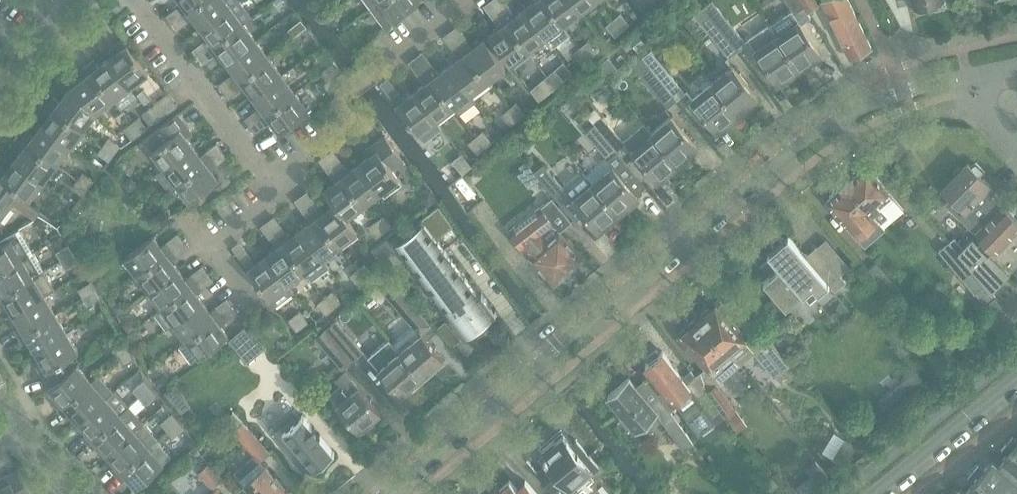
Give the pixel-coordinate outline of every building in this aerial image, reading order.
[(201,0),(180,0),(183,4),(177,8),(166,16),(171,23),(201,0)] [(237,0),(201,0),(171,23),(176,30),(187,22),(187,21),(192,17),(201,28),(237,0)] [(242,24),(252,16),(240,0),(237,0),(201,28),(209,38),(203,43),(203,42),(192,50),(197,57),(242,23),(242,24)] [(381,0),(363,0),(369,8),(381,0)] [(369,8),(383,27),(419,0),(381,0),(369,8)] [(562,25),(544,0),(533,0),(534,1),(523,9),(545,38),(552,47),(570,34),(562,25)] [(579,12),(570,0),(544,0),(562,25),(579,12)] [(595,0),(570,0),(579,12),(595,0)] [(739,50),(748,42),(712,0),(703,7),(739,50)] [(792,9),(770,24),(776,33),(799,68),(821,53),(802,24),(811,17),(807,12),(800,0),(786,0),(792,9)] [(807,12),(819,4),(816,0),(800,0),(807,12)] [(850,57),(873,46),(850,0),(822,0),(850,57)] [(730,57),(739,50),(703,7),(694,14),(730,57)] [(552,47),(545,38),(523,9),(513,17),(508,12),(502,17),(528,51),(528,50),(535,60),(552,47)] [(328,13),(323,17),(327,23),(330,26),(335,22),(328,13)] [(616,24),(621,31),(628,25),(620,14),(613,20),(616,24)] [(510,65),(528,51),(502,17),(495,22),(499,27),(488,36),(510,65)] [(614,37),(621,31),(616,24),(613,20),(606,27),(614,37)] [(255,41),(242,24),(242,23),(197,57),(202,65),(213,57),(212,56),(219,51),(227,62),(255,41)] [(799,68),(776,33),(770,24),(749,38),(778,82),(799,68)] [(637,34),(629,40),(637,49),(645,43),(637,34)] [(129,43),(126,45),(122,39),(115,44),(119,50),(108,58),(130,87),(148,74),(144,69),(148,66),(138,55),(135,57),(130,50),(133,48),(129,43)] [(461,47),(487,81),(504,68),(483,40),(472,48),(468,42),(461,47)] [(627,40),(622,44),(627,51),(633,47),(627,40)] [(223,91),(268,58),(255,41),(227,62),(235,73),(229,77),(218,85),(223,91)] [(580,48),(589,58),(596,52),(587,42),(580,48)] [(470,94),(487,81),(461,47),(454,52),(459,58),(448,66),(470,94)] [(581,64),(589,58),(580,48),(573,54),(581,64)] [(677,100),(660,78),(642,56),(634,63),(668,106),(677,100)] [(113,100),(130,87),(108,58),(98,66),(94,60),(87,66),(113,100)] [(253,97),(281,75),(268,58),(223,91),(229,99),(239,91),(239,90),(245,86),(253,97)] [(712,81),(738,114),(758,97),(732,65),(712,81)] [(96,113),(113,100),(87,66),(80,70),(85,76),(71,86),(70,87),(96,113)] [(470,94),(448,66),(437,74),(433,68),(427,73),(453,107),(458,114),(476,101),(470,94)] [(660,78),(677,100),(687,92),(669,70),(660,78)] [(547,76),(556,87),(562,81),(554,71),(547,76)] [(435,120),(453,107),(427,73),(420,78),(424,84),(414,92),(435,120)] [(249,126),(294,92),(281,75),(253,97),(261,107),(255,111),(243,119),(249,126)] [(548,93),(556,87),(547,76),(540,82),(548,93)] [(717,130),(738,114),(712,81),(691,98),(717,130)] [(95,114),(96,113),(70,87),(59,102),(53,98),(49,104),(83,130),(95,114)] [(294,92),(249,126),(254,133),(266,125),(265,124),(271,120),(279,131),(293,121),(301,115),(308,110),(294,92)] [(417,134),(435,120),(414,92),(403,100),(399,94),(392,100),(417,134)] [(148,110),(156,122),(177,106),(169,95),(148,110)] [(508,109),(517,119),(524,113),(515,103),(508,109)] [(70,147),(83,130),(49,104),(43,111),(49,115),(41,125),(70,147)] [(509,126),(517,119),(508,109),(500,116),(509,126)] [(148,110),(142,115),(150,126),(156,122),(148,110)] [(301,115),(293,121),(297,126),(301,123),(309,117),(311,115),(308,110),(301,115)] [(176,114),(142,140),(163,167),(164,168),(193,146),(185,137),(191,132),(176,114)] [(651,131),(679,164),(699,147),(671,114),(651,131)] [(131,123),(139,134),(146,129),(138,118),(131,123)] [(623,141),(608,123),(604,118),(594,126),(641,180),(650,173),(658,182),(679,164),(651,131),(651,132),(644,123),(623,141)] [(132,140),(139,134),(131,123),(123,129),(132,140)] [(57,164),(70,147),(41,125),(33,136),(27,132),(22,138),(57,164)] [(607,158),(586,175),(592,183),(592,182),(620,215),(639,197),(631,188),(641,180),(594,126),(586,133),(607,158)] [(475,137),(484,148),(490,142),(482,131),(475,137)] [(359,164),(380,192),(383,197),(401,184),(390,169),(402,160),(384,136),(365,150),(369,156),(359,164)] [(477,154),(484,148),(475,137),(468,143),(477,154)] [(44,182),(57,164),(22,138),(17,145),(23,149),(15,160),(44,182)] [(103,145),(114,154),(119,147),(109,139),(103,145)] [(176,184),(221,150),(216,143),(205,151),(205,152),(200,156),(193,146),(164,168),(163,167),(155,173),(168,190),(176,184)] [(108,162),(114,154),(103,145),(97,153),(108,162)] [(221,150),(176,184),(189,201),(218,179),(210,169),(215,165),(216,165),(226,157),(221,150)] [(471,167),(467,162),(461,154),(451,162),(462,175),(471,167)] [(44,182),(15,160),(7,171),(1,166),(0,168),(0,191),(14,202),(19,196),(20,193),(29,200),(44,182)] [(967,160),(939,188),(965,214),(967,211),(980,225),(983,222),(984,223),(1004,203),(989,189),(993,184),(984,176),(986,172),(976,162),(972,165),(967,160)] [(363,205),(380,192),(359,164),(348,172),(344,166),(337,171),(363,205)] [(528,165),(517,174),(529,188),(539,179),(538,177),(534,172),(528,165)] [(620,215),(592,182),(592,183),(586,175),(583,172),(564,188),(543,165),(534,172),(538,177),(539,179),(554,196),(563,207),(564,207),(576,221),(585,213),(600,231),(620,215)] [(848,182),(869,207),(879,219),(884,225),(904,208),(889,190),(868,165),(848,182)] [(345,218),(363,205),(337,171),(330,176),(334,181),(323,190),(334,204),(345,218)] [(77,180),(88,188),(93,181),(82,173),(77,180)] [(131,177),(122,183),(128,191),(137,185),(131,177)] [(82,196),(88,188),(77,180),(71,188),(82,196)] [(879,219),(869,207),(848,182),(827,199),(858,236),(879,219)] [(427,206),(437,199),(430,190),(421,197),(427,206)] [(12,204),(14,202),(0,191),(0,220),(12,204)] [(14,202),(12,204),(34,220),(40,211),(19,196),(14,202)] [(538,208),(510,230),(531,256),(555,282),(583,257),(559,230),(558,231),(553,226),(555,224),(561,231),(572,222),(561,208),(552,197),(541,206),(538,208)] [(356,232),(345,218),(334,204),(323,212),(319,206),(313,211),(339,245),(356,232)] [(1009,273),(1016,265),(1016,216),(1004,204),(1000,208),(984,224),(983,222),(975,231),(976,232),(976,233),(977,235),(975,238),(973,236),(972,237),(1009,273)] [(439,206),(394,239),(452,315),(450,317),(464,335),(494,312),(481,295),(479,297),(436,238),(453,225),(439,206)] [(321,258),(339,245),(313,211),(306,216),(310,221),(300,229),(321,258)] [(375,221),(383,233),(390,227),(382,216),(375,221)] [(375,238),(383,233),(375,221),(367,227),(375,238)] [(33,252),(19,229),(0,240),(0,271),(33,252)] [(285,232),(278,237),(304,271),(321,258),(300,229),(289,237),(285,232)] [(137,275),(181,241),(176,234),(166,242),(166,243),(161,247),(153,237),(124,258),(137,275)] [(1009,273),(972,237),(963,246),(954,236),(950,240),(993,290),(1009,273)] [(265,255),(287,284),(304,271),(278,237),(271,242),(276,247),(265,255)] [(387,238),(371,249),(379,261),(396,250),(387,238)] [(845,283),(839,275),(850,266),(826,238),(805,256),(791,239),(784,244),(779,243),(770,251),(771,255),(780,265),(777,268),(777,270),(763,282),(785,308),(802,294),(808,301),(828,284),(835,292),(845,283)] [(991,292),(993,290),(950,240),(939,249),(975,292),(985,284),(991,292)] [(149,291),(178,269),(171,260),(176,256),(187,248),(181,241),(137,275),(149,291)] [(60,261),(72,254),(67,246),(56,253),(60,261)] [(44,270),(33,252),(0,271),(0,297),(44,271),(44,270)] [(72,254),(60,261),(65,269),(77,262),(72,254)] [(287,284),(265,255),(254,263),(250,258),(243,263),(275,306),(294,293),(287,284)] [(877,263),(869,269),(882,285),(890,278),(877,263)] [(357,269),(366,280),(372,274),(363,264),(357,269)] [(162,307),(206,273),(201,266),(190,275),(190,276),(185,279),(178,269),(149,291),(162,307)] [(358,286),(366,280),(357,269),(349,276),(358,286)] [(44,296),(55,289),(44,271),(0,297),(0,306),(0,307),(6,303),(13,314),(44,296)] [(212,280),(206,273),(162,307),(155,312),(167,329),(174,323),(202,302),(195,292),(201,288),(201,289),(212,280)] [(400,350),(423,377),(444,359),(422,332),(431,325),(388,276),(378,284),(413,326),(392,343),(399,351),(400,350)] [(82,298),(94,291),(89,283),(78,290),(82,298)] [(94,291),(82,298),(87,306),(99,299),(94,291)] [(324,298),(332,308),(339,302),(330,292),(324,298)] [(18,336),(55,314),(44,296),(13,314),(20,326),(14,329),(18,336)] [(326,314),(332,308),(324,298),(317,304),(326,314)] [(1001,305),(995,298),(984,306),(991,314),(1001,305)] [(186,340),(231,306),(226,299),(215,307),(215,308),(210,312),(202,302),(174,323),(186,340)] [(702,316),(701,317),(729,349),(742,365),(755,354),(774,376),(780,370),(789,363),(762,330),(757,324),(747,331),(721,299),(711,308),(707,307),(702,312),(702,316)] [(118,302),(111,306),(110,307),(115,315),(116,314),(123,309),(118,302)] [(191,362),(199,357),(227,335),(220,325),(225,321),(226,321),(236,313),(231,306),(186,340),(178,345),(191,362)] [(307,323),(301,315),(299,312),(288,321),(296,331),(307,323)] [(35,351),(66,333),(55,314),(18,336),(22,344),(28,340),(35,351)] [(689,327),(680,335),(707,366),(696,375),(726,414),(734,408),(736,406),(719,384),(742,365),(729,349),(701,317),(699,319),(695,318),(689,323),(689,327)] [(326,328),(351,359),(362,350),(336,319),(326,328)] [(126,332),(127,332),(135,327),(132,322),(124,327),(123,327),(126,332)] [(266,346),(248,325),(229,340),(248,362),(266,346)] [(341,367),(351,359),(326,328),(316,337),(341,367)] [(49,388),(74,368),(68,358),(78,352),(66,333),(35,351),(42,363),(36,367),(49,388)] [(933,346),(922,334),(913,341),(924,354),(933,346)] [(118,358),(130,351),(125,343),(114,350),(118,358)] [(650,359),(646,362),(666,389),(660,393),(672,410),(679,405),(688,417),(700,408),(713,424),(724,416),(726,414),(696,375),(695,376),(690,370),(683,375),(663,349),(660,351),(657,348),(647,356),(650,359)] [(402,395),(423,377),(400,350),(399,351),(379,369),(402,395)] [(130,351),(118,358),(123,366),(135,359),(130,351)] [(91,382),(90,381),(76,366),(74,368),(49,388),(59,399),(53,404),(59,410),(91,382)] [(341,385),(329,395),(337,404),(360,431),(381,413),(377,408),(345,370),(336,378),(341,385)] [(162,374),(154,380),(161,388),(168,382),(162,374)] [(79,422),(113,391),(98,375),(90,381),(91,382),(59,410),(64,417),(70,412),(79,422)] [(694,443),(669,408),(647,378),(636,386),(628,376),(605,397),(635,431),(656,412),(683,451),(694,443)] [(138,398),(149,388),(143,382),(132,391),(138,397),(138,398)] [(135,413),(145,405),(155,396),(149,388),(138,398),(138,397),(128,406),(129,406),(88,443),(93,449),(98,444),(107,454),(143,422),(135,413)] [(129,406),(128,406),(115,390),(113,392),(113,391),(79,422),(87,432),(82,437),(88,443),(129,406)] [(726,414),(724,416),(739,436),(749,429),(734,408),(726,414)] [(296,410),(270,432),(304,472),(312,466),(315,469),(323,462),(325,464),(333,457),(332,455),(335,453),(303,415),(301,416),(296,410)] [(167,431),(177,422),(171,415),(160,424),(167,431)] [(116,475),(148,447),(157,439),(143,422),(107,454),(116,464),(111,469),(116,475)] [(173,438),(183,429),(177,422),(167,431),(173,438)] [(270,453),(243,423),(234,432),(254,454),(234,471),(254,493),(288,493),(290,492),(262,460),(270,453)] [(576,438),(572,442),(564,433),(556,440),(554,438),(542,448),(544,450),(543,451),(551,461),(538,472),(555,492),(568,481),(573,487),(599,465),(576,438)] [(1013,436),(1007,442),(1016,451),(1016,440),(1013,436)] [(845,439),(834,458),(845,465),(857,446),(845,439)] [(1007,442),(1001,449),(1007,454),(999,463),(999,464),(1016,480),(1016,451),(1007,442)] [(163,463),(148,447),(116,475),(122,481),(127,476),(136,487),(163,463)] [(999,463),(993,458),(984,469),(979,464),(973,470),(1001,493),(1011,493),(1016,487),(1016,480),(999,464),(999,463)] [(199,471),(212,487),(221,479),(208,464),(199,471)] [(17,469),(0,480),(0,482),(3,487),(0,488),(0,493),(32,493),(17,469)] [(973,470),(967,477),(973,482),(965,491),(965,492),(967,493),(1001,493),(973,470)] [(526,480),(517,487),(510,479),(499,488),(498,487),(490,493),(537,493),(526,480)]
